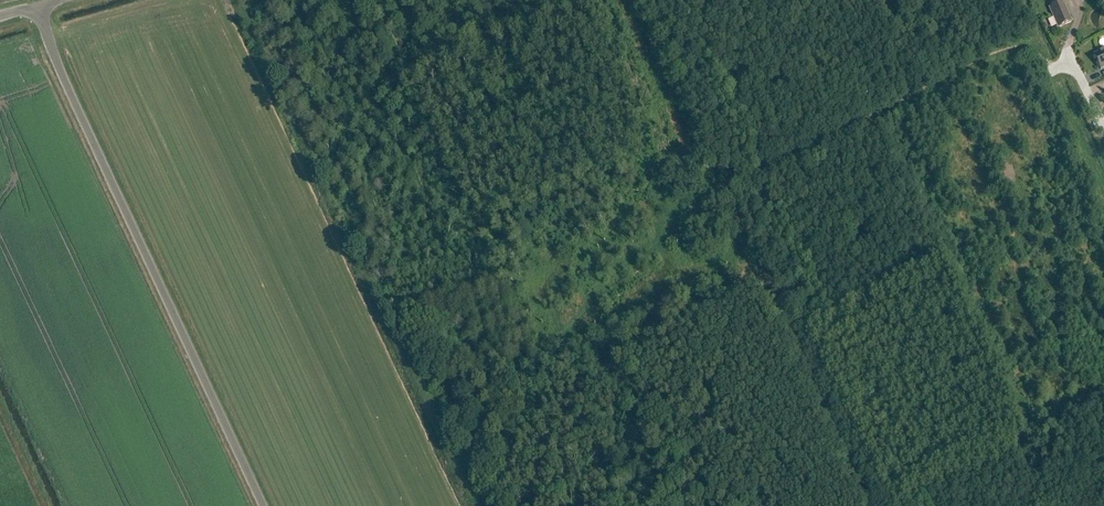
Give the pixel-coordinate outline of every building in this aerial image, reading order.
[(1050,8),(1059,28),(1072,22),(1063,2),(1050,8)] [(1094,55),(1101,69),(1103,68),(1103,50),(1094,55)]
